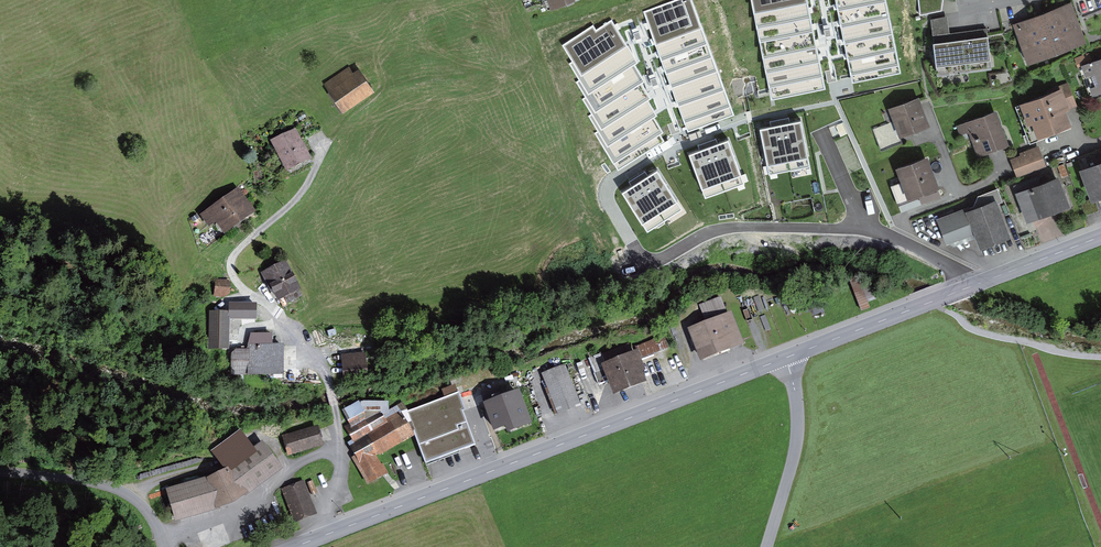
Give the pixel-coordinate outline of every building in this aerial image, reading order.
[(693,0),(675,0),(643,11),(687,133),(735,116),(693,0)] [(771,101),(825,90),(807,0),(751,0),(771,101)] [(852,84),(902,74),(887,0),(835,0),(852,84)] [(1069,7),(1018,27),(1030,59),(1082,40),(1069,7)] [(594,26),(562,45),(572,61),(569,63),(579,80),(576,82),(585,96),(582,99),(591,114),(588,116),(597,131),(594,133),(618,171),(665,142),(661,135),(664,133),(655,118),(658,116),(648,102),(652,99),(642,84),(645,82),(635,65),(638,63),(611,20),(596,30),(594,26)] [(933,36),(938,71),(990,64),(985,29),(933,36)] [(1085,62),(1097,93),(1100,91),(1100,55),(1085,62)] [(365,65),(335,87),(351,109),(381,87),(365,65)] [(1065,86),(1026,101),(1040,138),(1079,123),(1065,86)] [(924,93),(893,105),(905,135),(936,124),(924,93)] [(999,106),(967,118),(980,154),(1012,142),(999,106)] [(801,121),(759,129),(769,174),(810,166),(801,121)] [(300,123),(272,137),(290,170),(317,156),(300,123)] [(732,137),(688,153),(704,197),(748,181),(732,137)] [(1041,144),(1013,154),(1021,176),(1049,166),(1041,144)] [(932,152),(901,164),(913,196),(944,184),(932,152)] [(1085,166),(1097,198),(1100,197),(1100,160),(1085,166)] [(658,168),(619,193),(644,233),(683,208),(658,168)] [(1064,172),(1019,189),(1030,219),(1075,203),(1064,172)] [(258,210),(241,186),(205,212),(221,235),(258,210)] [(1010,237),(994,197),(937,220),(946,242),(974,231),(981,249),(1010,237)] [(292,257),(266,270),(281,301),(307,288),(292,257)] [(232,283),(216,280),(214,292),(230,295),(232,283)] [(700,306),(707,322),(727,314),(720,298),(700,306)] [(237,302),(228,302),(228,310),(230,310),(230,313),(237,313),(237,302)] [(263,302),(237,302),(237,313),(237,319),(263,319),(263,302)] [(228,310),(209,310),(209,348),(231,348),(230,313),(230,310),(228,310)] [(707,322),(694,328),(707,359),(745,343),(732,312),(727,314),(707,322)] [(636,347),(637,351),(640,358),(668,347),(664,336),(636,347)] [(253,347),(234,346),(234,371),(289,373),(289,344),(253,343),(253,347)] [(637,351),(604,363),(610,379),(614,390),(645,378),(642,370),(644,369),(640,358),(637,351)] [(363,353),(343,355),(346,376),(366,374),(363,353)] [(599,383),(610,379),(604,363),(600,354),(589,358),(599,383)] [(568,363),(546,372),(561,409),(584,400),(568,363)] [(461,392),(411,410),(430,462),(480,444),(461,392)] [(525,392),(491,403),(502,435),(536,423),(525,392)] [(356,439),(349,443),(372,484),(392,473),(381,454),(416,434),(405,416),(393,423),(386,411),(351,431),(356,439)] [(323,423),(286,432),(290,451),(328,441),(323,423)] [(209,476),(168,486),(179,521),(241,504),(289,467),(267,440),(234,465),(209,476)] [(307,477),(284,486),(298,520),(321,511),(307,477)]
